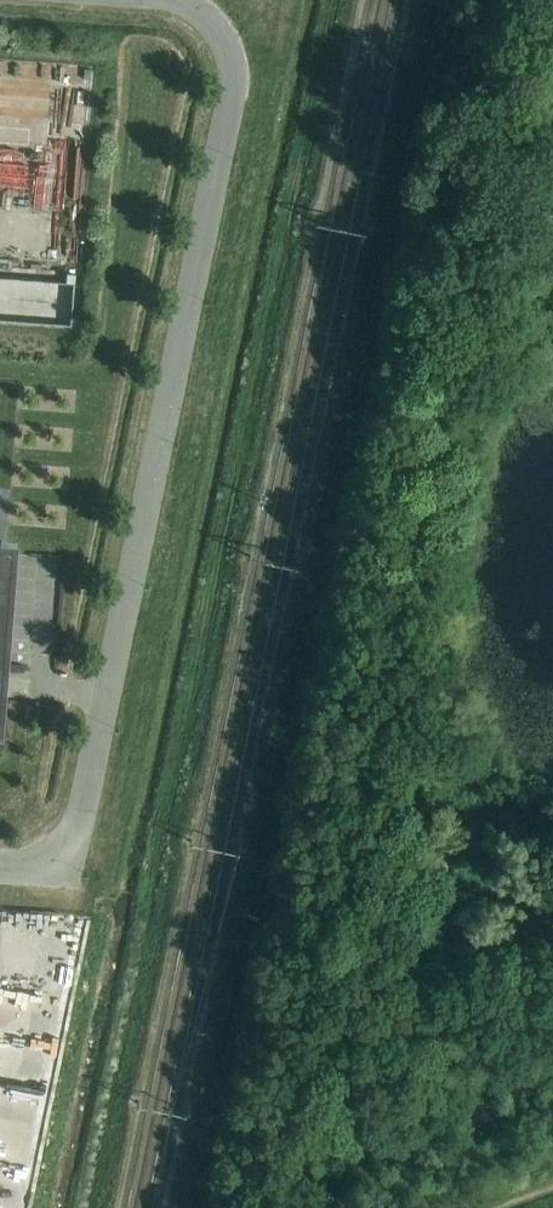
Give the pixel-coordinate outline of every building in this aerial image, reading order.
[(98,120),(99,62),(22,61),(21,119),(98,120)] [(9,556),(0,555),(0,667),(9,556)] [(11,934),(11,967),(41,967),(41,935),(11,934)]
